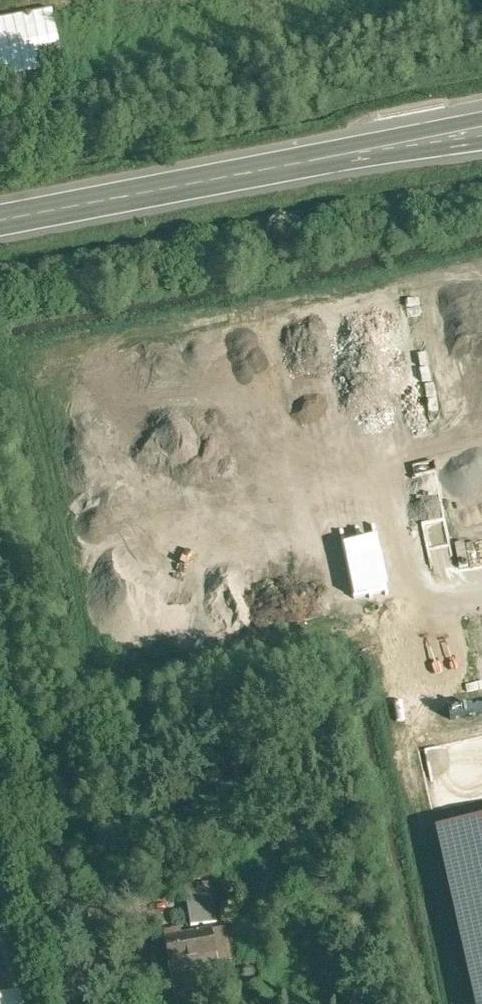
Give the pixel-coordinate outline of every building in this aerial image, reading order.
[(0,23),(0,84),(62,73),(51,14),(0,23)] [(437,838),(473,1003),(481,1003),(481,828),(437,838)] [(211,882),(186,886),(193,925),(218,921),(211,882)] [(214,929),(167,938),(177,997),(224,988),(214,929)] [(0,997),(0,1003),(19,1003),(16,993),(0,997)]
